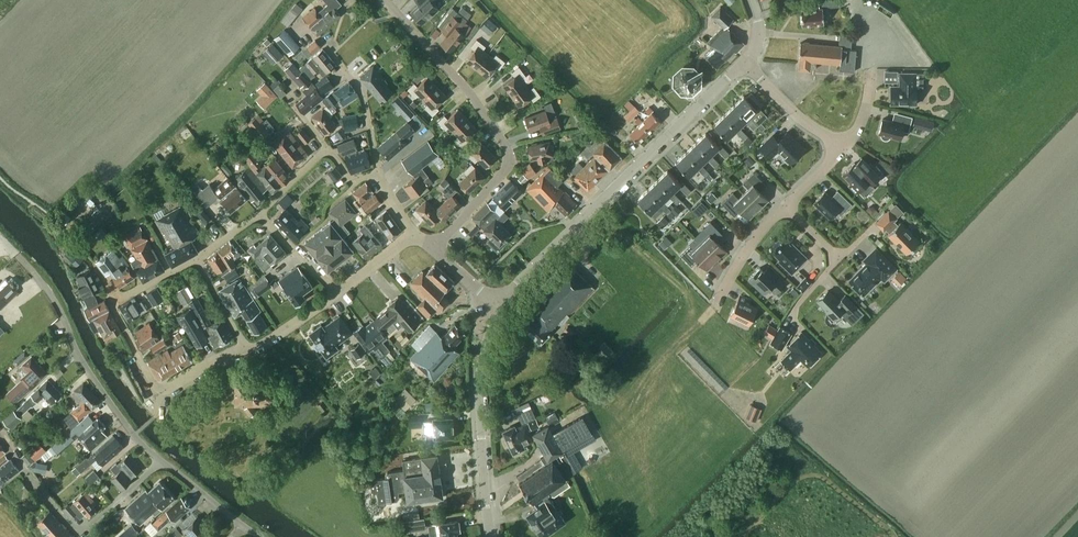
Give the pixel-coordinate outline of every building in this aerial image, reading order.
[(319,34),(341,15),(335,9),(341,4),(338,0),(324,0),(328,4),(319,12),(315,8),(303,18),(318,35),(319,34)] [(415,17),(416,16),(422,23),(427,19),(428,19),(439,9),(433,2),(435,0),(416,0),(420,4),(411,12),(415,17)] [(802,25),(824,23),(823,7),(840,6),(839,0),(816,0),(816,8),(801,9),(802,25)] [(302,8),(296,3),(281,21),(287,26),(302,8)] [(736,54),(745,44),(726,27),(734,19),(720,6),(711,16),(722,26),(707,43),(709,44),(713,48),(705,56),(717,68),(727,57),(728,58),(732,54),(734,55),(736,54)] [(447,35),(440,44),(451,52),(471,27),(465,22),(467,20),(457,12),(454,16),(453,15),(441,30),(447,35)] [(487,19),(480,27),(488,35),(496,26),(487,19)] [(298,46),(283,29),(272,38),(287,55),(298,46)] [(839,36),(838,45),(800,42),(799,60),(798,69),(810,70),(810,68),(816,69),(816,61),(840,63),(839,70),(854,71),(856,50),(850,49),(852,37),(839,36)] [(466,61),(476,69),(488,54),(483,50),(485,46),(476,39),(471,46),(475,49),(466,61)] [(315,40),(307,47),(314,55),(322,48),(315,40)] [(266,49),(277,61),(284,55),(273,43),(266,49)] [(323,76),(336,65),(322,49),(304,64),(300,68),(302,70),(309,78),(313,74),(318,70),(323,76)] [(476,69),(487,77),(496,66),(499,69),(505,62),(496,55),(493,58),(488,54),(476,69)] [(296,104),(304,114),(324,97),(312,82),(302,70),(300,71),(292,61),(284,69),(293,80),(296,77),(305,87),(302,89),(306,94),(296,104)] [(360,77),(368,87),(381,102),(392,93),(386,85),(388,84),(373,66),(360,77)] [(503,85),(511,95),(526,84),(522,79),(526,76),(519,67),(512,72),(514,76),(503,85)] [(684,87),(689,87),(691,87),(695,83),(695,82),(696,77),(695,75),(692,72),(690,71),(685,71),(684,71),(680,74),(679,76),(678,81),(679,83),(682,87),(684,87)] [(899,86),(891,86),(891,104),(916,104),(916,86),(915,86),(915,73),(900,73),(899,86)] [(423,99),(437,86),(428,76),(417,86),(414,83),(408,89),(415,98),(419,95),(423,99)] [(318,87),(323,94),(334,86),(329,79),(318,87)] [(277,95),(265,82),(257,89),(262,95),(257,100),(264,108),(277,95)] [(343,105),(358,96),(348,82),(332,94),(331,92),(325,97),(325,98),(323,100),(329,107),(339,99),(343,105)] [(511,95),(519,106),(531,98),(533,101),(541,96),(534,87),(530,89),(526,84),(511,95)] [(446,96),(437,86),(423,99),(428,104),(424,107),(432,116),(439,109),(436,106),(446,96)] [(760,98),(765,103),(768,100),(763,95),(760,98)] [(747,119),(749,117),(755,111),(763,120),(767,116),(758,107),(757,109),(744,96),(734,105),(747,119)] [(397,108),(409,121),(415,114),(403,102),(397,108)] [(312,116),(326,134),(337,126),(330,117),(333,114),(327,105),(312,116)] [(737,129),(739,127),(745,121),(753,129),(757,126),(749,117),(747,119),(734,105),(724,115),(737,129)] [(639,111),(635,106),(630,111),(634,116),(639,111)] [(649,131),(660,120),(652,112),(653,110),(649,107),(646,110),(649,114),(642,121),(638,117),(637,119),(649,131)] [(453,131),(467,118),(458,109),(447,119),(444,115),(438,122),(446,130),(449,127),(453,131)] [(556,116),(549,118),(546,110),(525,118),(529,131),(540,127),(542,134),(561,128),(557,118),(556,116)] [(624,116),(629,121),(634,116),(630,111),(624,116)] [(883,119),(879,133),(881,134),(881,135),(881,136),(881,137),(882,138),(882,139),(883,139),(884,140),(885,140),(886,140),(887,140),(888,140),(888,139),(889,139),(890,138),(890,137),(891,136),(900,139),(902,130),(908,132),(912,117),(899,113),(896,122),(883,119)] [(259,114),(247,123),(259,139),(274,128),(267,119),(264,121),(259,114)] [(358,126),(356,114),(342,116),(343,118),(338,119),(345,127),(345,131),(356,129),(355,127),(358,126)] [(724,115),(714,125),(727,138),(735,130),(744,139),(747,135),(739,127),(737,129),(724,115)] [(241,127),(247,122),(243,117),(237,123),(241,127)] [(934,122),(915,117),(913,126),(931,131),(934,122)] [(476,128),(467,118),(453,131),(458,137),(455,140),(462,148),(469,142),(466,138),(476,128)] [(586,119),(577,122),(579,129),(588,125),(586,119)] [(630,133),(638,142),(649,131),(637,119),(635,121),(639,124),(630,133)] [(407,144),(404,140),(415,131),(407,122),(378,148),(388,160),(407,144)] [(311,139),(302,128),(297,132),(306,143),(311,139)] [(341,128),(335,132),(340,140),(346,135),(341,128)] [(293,167),(308,154),(301,145),(296,139),(288,130),(273,143),(293,167)] [(609,171),(622,158),(605,140),(605,135),(602,132),(581,153),(586,159),(593,152),(596,155),(584,166),(580,162),(570,171),(575,175),(574,176),(587,190),(608,170),(609,171)] [(773,135),(760,147),(770,157),(778,149),(785,157),(783,158),(788,163),(789,161),(791,162),(803,150),(786,132),(778,140),(773,135)] [(709,156),(711,154),(717,148),(725,157),(729,153),(720,144),(719,146),(706,133),(696,143),(709,156)] [(748,136),(743,141),(748,145),(753,141),(748,136)] [(347,153),(348,155),(345,156),(351,173),(358,171),(359,174),(368,171),(366,167),(371,166),(365,149),(356,152),(356,150),(357,149),(354,139),(337,145),(341,155),(347,153)] [(428,140),(402,160),(415,178),(404,186),(412,197),(432,182),(421,167),(438,154),(428,140)] [(527,146),(530,160),(542,157),(543,162),(554,159),(549,141),(527,146)] [(496,158),(480,142),(467,154),(475,162),(478,159),(486,167),(496,158)] [(699,166),(701,164),(707,158),(715,167),(719,163),(711,154),(709,156),(696,143),(686,152),(699,166)] [(242,158),(255,173),(261,168),(258,165),(261,162),(252,150),(242,158)] [(686,152),(676,162),(689,176),(697,168),(705,176),(710,172),(701,164),(699,166),(686,152)] [(749,156),(744,160),(749,165),(754,161),(749,156)] [(854,162),(842,174),(851,183),(849,186),(857,194),(859,191),(864,197),(874,187),(872,185),(880,177),(861,158),(855,163),(854,162)] [(272,193),(289,179),(286,176),(288,174),(274,159),(257,173),(266,184),(265,185),(272,193)] [(529,178),(537,172),(530,163),(522,169),(529,178)] [(221,167),(228,175),(232,172),(225,164),(221,167)] [(468,193),(484,177),(471,164),(464,171),(467,175),(459,183),(468,193)] [(243,190),(252,201),(255,199),(258,203),(266,196),(263,192),(267,189),(258,178),(248,166),(234,177),(243,190)] [(342,175),(335,166),(328,172),(334,180),(342,175)] [(566,215),(577,204),(570,197),(569,196),(570,195),(566,191),(565,192),(564,191),(558,185),(562,182),(555,175),(549,169),(545,172),(526,189),(548,212),(555,205),(566,215)] [(671,194),(673,192),(679,186),(687,194),(691,190),(682,181),(680,183),(668,170),(658,180),(671,194)] [(754,172),(747,178),(743,183),(748,189),(743,193),(759,209),(768,200),(760,191),(766,185),(754,172)] [(523,174),(518,179),(523,184),(528,179),(523,174)] [(230,212),(246,198),(235,185),(228,177),(214,189),(210,184),(203,189),(197,195),(206,206),(218,197),(230,212)] [(449,183),(445,178),(440,183),(444,187),(449,183)] [(510,180),(492,197),(505,209),(522,192),(510,180)] [(658,180),(647,190),(661,203),(663,201),(669,195),(677,204),(681,200),(673,192),(671,194),(658,180)] [(362,205),(361,204),(366,200),(365,198),(373,192),(365,182),(357,189),(352,192),(357,199),(353,202),(357,207),(358,208),(364,216),(381,202),(375,194),(362,205)] [(192,189),(197,195),(203,189),(198,183),(192,189)] [(449,197),(436,210),(441,216),(445,220),(461,204),(452,194),(456,190),(449,183),(444,187),(442,189),(449,197)] [(647,190),(637,199),(651,213),(659,205),(667,214),(671,210),(663,201),(661,203),(647,190)] [(825,191),(814,203),(830,218),(837,211),(841,215),(852,204),(838,190),(831,197),(825,191)] [(104,198),(100,202),(91,193),(79,204),(94,221),(100,215),(104,219),(113,211),(109,207),(110,206),(104,198)] [(287,193),(283,196),(278,201),(283,207),(292,198),(287,193)] [(712,193),(707,198),(711,203),(717,197),(712,193)] [(759,209),(743,193),(738,198),(733,193),(722,203),(732,214),(738,207),(749,219),(759,209)] [(330,221),(305,242),(328,270),(353,250),(343,237),(349,232),(342,223),(356,212),(345,199),(329,211),(335,219),(331,222),(330,221)] [(413,212),(421,221),(424,217),(432,225),(441,216),(436,210),(426,199),(413,212)] [(696,206),(703,214),(708,209),(701,201),(696,206)] [(487,241),(498,252),(508,241),(506,239),(511,234),(496,219),(499,215),(487,202),(472,217),(484,228),(483,229),(490,237),(487,241)] [(198,251),(191,239),(199,234),(182,205),(156,220),(164,234),(166,233),(175,249),(165,253),(172,266),(198,251)] [(671,210),(676,215),(681,211),(676,205),(671,210)] [(869,206),(866,209),(874,217),(879,212),(873,207),(869,206)] [(286,208),(285,208),(274,219),(295,241),(309,227),(301,219),(299,221),(286,208)] [(389,215),(386,210),(373,220),(376,224),(382,232),(383,230),(389,239),(401,230),(389,215)] [(884,210),(875,218),(878,221),(887,212),(884,210)] [(878,221),(876,223),(884,231),(885,229),(889,233),(887,234),(906,254),(919,241),(900,222),(898,224),(894,220),(896,218),(888,210),(887,212),(878,221)] [(504,211),(501,215),(506,219),(509,216),(504,211)] [(665,216),(658,223),(663,228),(670,221),(665,216)] [(215,222),(208,226),(211,232),(218,228),(215,222)] [(473,234),(481,228),(478,223),(470,230),(473,234)] [(700,243),(715,259),(720,255),(721,256),(726,251),(717,241),(723,235),(711,223),(701,233),(705,237),(700,243)] [(359,228),(363,232),(352,241),(366,258),(382,244),(368,228),(364,224),(359,228)] [(148,240),(141,227),(124,237),(137,259),(131,262),(135,269),(136,268),(143,282),(164,270),(148,241),(148,240)] [(286,252),(270,234),(256,246),(254,244),(248,249),(255,257),(265,270),(269,267),(286,252)] [(659,243),(665,249),(672,242),(666,236),(659,243)] [(715,259),(700,243),(694,238),(689,243),(690,244),(680,254),(692,266),(698,260),(707,270),(712,265),(711,264),(715,259)] [(783,238),(771,251),(780,259),(778,261),(792,274),(807,258),(794,245),(792,246),(783,238)] [(230,241),(217,250),(230,270),(236,266),(232,260),(240,254),(237,251),(230,241)] [(84,259),(71,246),(64,253),(77,266),(84,259)] [(113,249),(95,262),(106,275),(110,272),(113,275),(112,275),(120,286),(134,277),(126,266),(129,264),(123,254),(118,258),(113,249)] [(868,263),(850,281),(863,294),(881,276),(884,279),(895,268),(875,249),(865,260),(868,263)] [(230,270),(217,250),(208,258),(217,274),(222,270),(225,275),(230,271),(230,270)] [(559,320),(562,323),(595,289),(565,261),(528,301),(530,303),(524,309),(531,315),(521,325),(540,343),(550,333),(548,331),(559,320)] [(435,311),(436,311),(438,314),(449,301),(444,296),(451,288),(449,287),(454,281),(435,263),(426,274),(422,270),(410,284),(423,299),(416,306),(428,318),(435,311)] [(750,279),(748,280),(753,285),(754,283),(764,292),(769,287),(775,293),(786,282),(769,265),(763,271),(760,267),(749,278),(750,279)] [(302,271),(298,266),(279,280),(283,286),(282,286),(296,305),(305,298),(302,293),(312,286),(302,271)] [(239,276),(235,269),(224,275),(229,283),(239,276)] [(95,278),(91,270),(76,278),(81,286),(79,287),(84,297),(103,287),(98,277),(95,278)] [(901,284),(908,277),(901,270),(894,277),(901,284)] [(273,285),(265,273),(248,285),(257,297),(273,285)] [(796,286),(804,292),(813,282),(805,275),(796,286)] [(0,283),(0,309),(3,306),(18,292),(15,289),(19,286),(11,278),(8,281),(5,278),(0,283)] [(228,307),(229,307),(235,317),(242,312),(255,333),(267,326),(258,312),(261,311),(239,278),(218,291),(228,307)] [(192,300),(184,286),(176,291),(184,305),(192,300)] [(164,299),(157,287),(146,294),(153,305),(164,299)] [(799,292),(793,287),(788,292),(793,297),(799,292)] [(828,290),(817,301),(828,312),(827,313),(833,319),(842,310),(852,321),(862,312),(845,295),(838,301),(828,290)] [(94,295),(82,300),(87,309),(84,310),(89,320),(92,319),(94,317),(109,310),(104,300),(98,303),(94,295)] [(740,295),(730,316),(748,325),(756,308),(745,302),(747,299),(740,295)] [(398,296),(389,304),(391,305),(374,320),(383,330),(392,321),(397,328),(402,324),(408,331),(419,321),(398,296)] [(119,306),(129,321),(147,310),(141,300),(138,303),(134,297),(119,306)] [(221,344),(230,340),(227,334),(230,332),(223,319),(210,326),(197,299),(191,302),(196,313),(214,347),(221,344)] [(208,339),(194,316),(190,309),(177,317),(182,324),(184,323),(197,346),(208,339)] [(89,320),(88,320),(94,330),(99,328),(104,337),(111,333),(113,336),(121,331),(113,317),(109,310),(94,317),(92,319),(89,320)] [(321,324),(309,332),(327,356),(338,347),(336,344),(352,332),(339,315),(323,327),(321,324)] [(374,320),(364,328),(385,355),(390,352),(382,342),(388,337),(383,330),(374,320)] [(136,340),(143,350),(150,346),(155,353),(168,345),(163,338),(160,340),(149,323),(135,332),(139,338),(136,340)] [(442,336),(435,330),(430,325),(412,345),(417,350),(410,358),(434,380),(448,366),(447,365),(459,352),(453,347),(466,333),(455,323),(442,336)] [(763,332),(771,337),(777,328),(769,323),(763,332)] [(369,352),(372,349),(380,359),(381,358),(387,365),(391,362),(385,355),(364,328),(362,325),(353,331),(369,352)] [(574,330),(567,325),(563,330),(569,335),(573,332),(581,338),(585,334),(576,327),(574,330)] [(792,333),(780,326),(770,342),(782,350),(792,333)] [(791,350),(784,356),(794,366),(801,359),(807,366),(821,352),(801,331),(787,345),(791,350)] [(395,343),(399,348),(403,345),(398,339),(395,343)] [(614,351),(604,342),(600,346),(610,355),(614,351)] [(365,353),(359,343),(351,349),(357,358),(365,353)] [(159,380),(192,360),(183,345),(170,353),(168,350),(147,362),(159,380)] [(25,349),(13,361),(17,365),(29,354),(25,349)] [(47,373),(31,356),(21,366),(27,372),(21,377),(23,379),(6,394),(14,402),(47,373)] [(371,374),(374,378),(381,373),(378,369),(371,374)] [(235,378),(235,402),(268,401),(272,401),(274,400),(276,399),(277,398),(279,396),(279,394),(280,392),(280,390),(280,388),(280,386),(279,384),(278,382),(277,381),(275,379),(274,378),(272,378),(269,377),(267,377),(235,378)] [(47,380),(31,395),(17,409),(27,420),(33,414),(27,409),(32,405),(33,406),(43,396),(52,404),(62,395),(47,380)] [(100,401),(83,382),(70,393),(81,405),(66,418),(75,427),(80,422),(79,420),(100,401)] [(407,387),(395,398),(407,409),(418,398),(407,387)] [(326,408),(322,402),(318,405),(323,411),(326,408)] [(257,412),(250,403),(244,408),(251,416),(257,412)] [(529,431),(540,425),(531,408),(517,414),(523,425),(516,428),(515,425),(502,431),(513,453),(525,447),(524,444),(533,440),(529,431)] [(748,408),(745,417),(757,421),(760,413),(748,408)] [(13,410),(2,419),(9,428),(20,419),(13,410)] [(409,423),(422,422),(421,414),(408,415),(409,423)] [(547,420),(550,426),(560,421),(556,414),(547,420)] [(88,415),(80,422),(75,427),(52,447),(57,453),(77,435),(85,444),(84,444),(90,451),(107,435),(101,429),(105,426),(97,417),(94,421),(88,415)] [(545,455),(561,449),(592,432),(583,416),(552,433),(548,425),(533,433),(545,455)] [(453,437),(452,417),(433,418),(433,421),(423,421),(424,435),(426,435),(427,441),(441,440),(441,438),(453,437)] [(87,457),(76,466),(81,472),(97,458),(103,465),(123,447),(113,435),(87,458),(87,457)] [(46,450),(40,442),(29,452),(35,460),(46,450)] [(51,447),(41,456),(45,461),(53,454),(55,456),(56,456),(57,456),(57,455),(58,454),(57,453),(52,447),(51,447)] [(532,502),(534,501),(547,491),(551,488),(551,489),(552,488),(557,484),(558,484),(558,483),(564,479),(566,479),(565,478),(576,472),(564,450),(563,451),(561,449),(545,455),(540,458),(544,465),(519,482),(532,502)] [(23,457),(28,465),(34,460),(28,453),(23,457)] [(5,454),(0,458),(0,465),(8,459),(5,454)] [(442,496),(436,454),(422,457),(402,460),(404,469),(387,472),(385,475),(385,477),(369,480),(371,490),(374,493),(377,492),(378,503),(397,500),(399,497),(398,492),(406,491),(407,501),(442,496)] [(131,481),(129,479),(141,469),(128,455),(117,465),(116,463),(110,469),(115,475),(113,476),(123,488),(131,481)] [(19,471),(10,459),(0,467),(0,478),(2,477),(5,481),(19,471)] [(37,463),(35,470),(44,472),(46,464),(37,463)] [(80,472),(75,467),(72,470),(77,475),(80,472)] [(99,476),(93,470),(85,477),(91,484),(99,476)] [(547,491),(534,501),(537,506),(526,514),(542,536),(564,521),(560,513),(563,511),(561,509),(558,511),(548,497),(550,495),(554,496),(570,485),(566,479),(548,492),(547,491)] [(29,492),(21,480),(6,491),(15,503),(29,492)] [(146,490),(126,508),(140,523),(152,512),(155,515),(174,497),(160,481),(148,492),(146,490)] [(68,504),(62,509),(70,518),(79,510),(83,515),(85,513),(89,517),(96,510),(93,506),(96,504),(86,492),(73,504),(70,506),(68,504)] [(181,497),(160,516),(152,523),(151,522),(145,527),(152,535),(172,517),(175,520),(189,506),(181,497)] [(71,535),(71,534),(49,511),(37,522),(47,533),(44,536),(45,536),(73,536),(71,535)] [(181,530),(187,536),(211,536),(214,534),(197,515),(181,530)] [(403,521),(404,532),(413,531),(412,520),(403,521)] [(459,520),(437,523),(437,524),(431,525),(433,536),(458,536),(457,531),(460,530),(459,520)] [(125,529),(131,536),(133,536),(139,532),(131,524),(125,529)] [(175,527),(166,535),(167,536),(179,536),(182,534),(175,527)]
